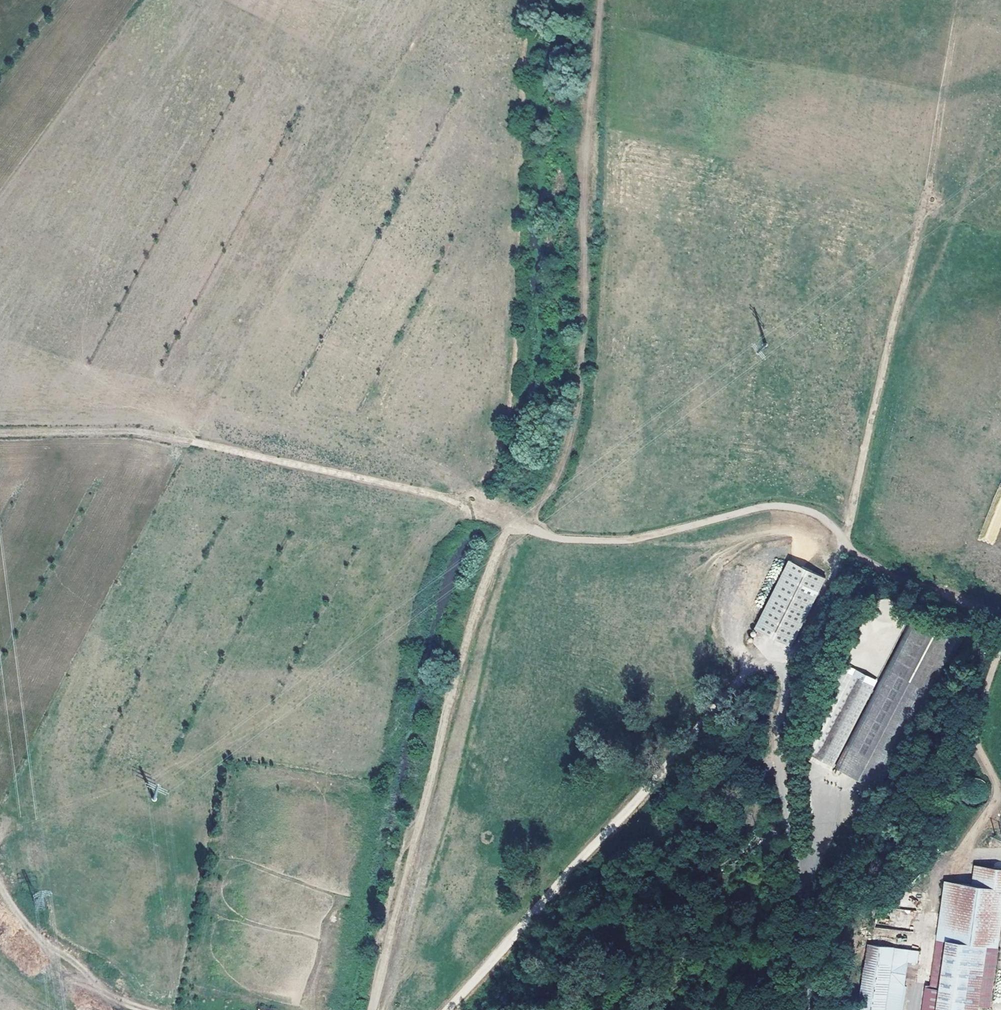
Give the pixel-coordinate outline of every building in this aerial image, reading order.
[(998,485),(978,540),(995,546),(1000,528),(1000,486),(998,485)] [(818,574),(790,560),(756,627),(785,641),(818,574)] [(910,613),(838,769),(887,794),(961,636),(910,613)] [(836,696),(844,700),(841,705),(861,714),(874,686),(854,677),(846,673),(836,696)] [(850,735),(853,729),(841,722),(837,729),(850,735)] [(830,741),(820,761),(834,767),(840,754),(843,748),(830,741)] [(972,885),(1000,889),(1000,869),(975,865),(972,885)] [(972,885),(945,881),(927,1009),(978,1009),(988,945),(998,946),(1000,925),(1000,889),(972,885)] [(902,961),(917,964),(919,951),(870,943),(859,1009),(895,1009),(902,961)]
